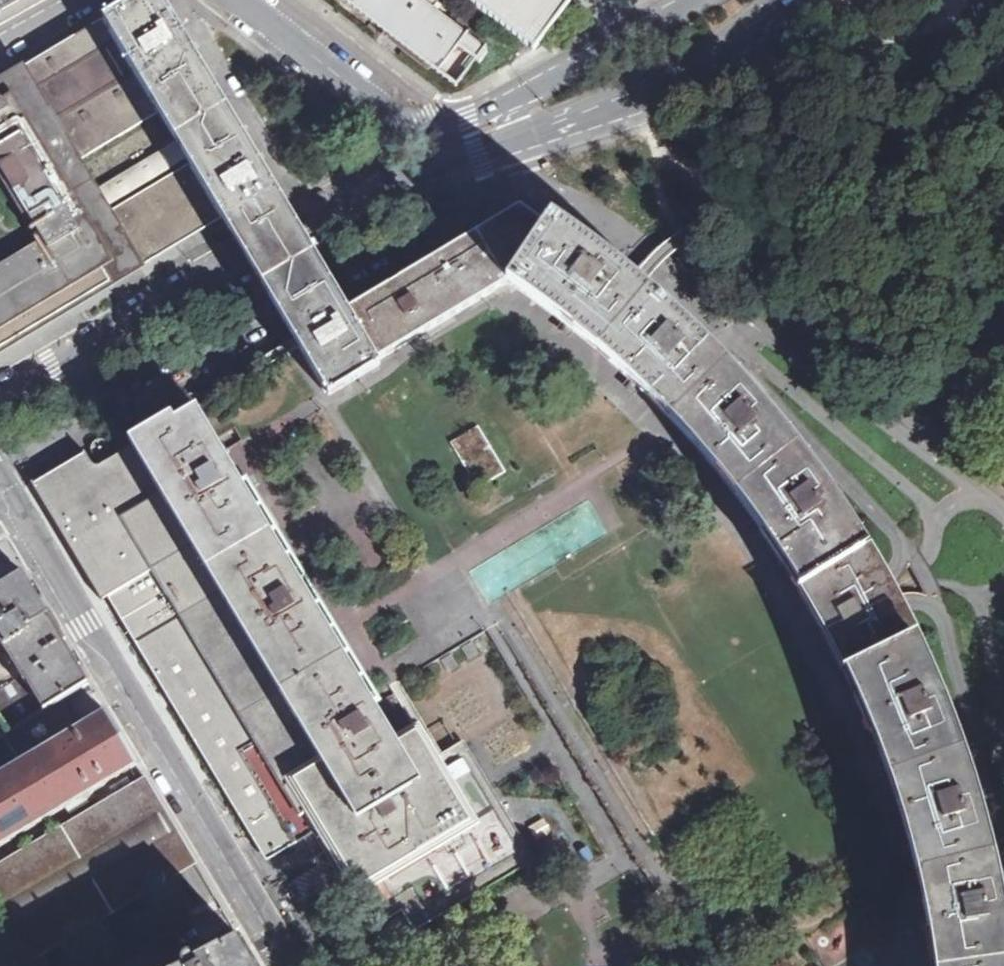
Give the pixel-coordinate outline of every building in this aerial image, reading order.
[(20,0),(0,0),(0,11),(20,0)] [(273,188),(241,134),(183,39),(160,0),(145,0),(105,24),(107,27),(221,217),(222,218),(273,188)] [(456,88),(484,50),(430,9),(417,0),(342,0),(456,88)] [(430,9),(437,0),(417,0),(430,9)] [(533,51),(569,5),(562,0),(467,0),(533,51)] [(130,271),(143,263),(195,232),(221,217),(107,27),(100,31),(98,28),(72,44),(32,67),(4,84),(6,88),(0,91),(0,165),(41,233),(0,257),(0,348),(130,271)] [(296,342),(348,312),(340,299),(326,276),(297,228),(273,188),(222,218),(246,257),(274,306),(288,330),(296,342)] [(348,312),(375,361),(466,307),(507,283),(544,226),(519,209),(348,312)] [(548,222),(544,226),(507,283),(533,302),(554,317),(609,362),(621,373),(643,393),(669,420),(724,371),(682,328),(659,308),(641,292),(601,260),(548,222)] [(375,361),(348,312),(296,342),(298,347),(324,392),(362,369),(375,361)] [(154,340),(150,333),(132,345),(136,351),(154,340)] [(777,554),(800,590),(863,553),(844,522),(821,488),(798,457),(773,426),(752,401),(737,385),(724,371),(669,420),(701,454),(729,488),(753,519),(777,554)] [(417,731),(396,744),(359,683),(341,654),(221,457),(195,415),(193,411),(137,444),(318,749),(284,769),(315,823),(331,848),(343,871),(357,895),(377,884),(476,825),(445,775),(439,767),(417,731)] [(318,749),(137,444),(123,452),(99,466),(95,466),(92,463),(85,451),(83,452),(85,456),(34,487),(101,599),(108,595),(118,613),(223,787),(267,854),(315,823),(284,769),(318,749)] [(916,873),(988,855),(976,808),(961,765),(946,721),(929,680),(910,640),(915,637),(904,616),(893,594),(880,571),(867,550),(863,553),(800,590),(820,624),(839,660),(863,711),(876,745),(886,771),(901,816),(909,842),(916,873)] [(58,701),(88,683),(54,626),(20,573),(15,568),(7,564),(0,564),(0,652),(4,650),(21,680),(23,679),(42,711),(58,701)] [(460,650),(466,661),(477,655),(471,644),(460,650)] [(440,661),(447,672),(458,666),(452,655),(440,661)] [(137,764),(123,741),(104,709),(74,728),(70,720),(77,715),(69,703),(62,707),(58,701),(42,711),(9,734),(3,738),(18,763),(0,774),(0,846),(137,764)] [(0,719),(0,739),(3,738),(9,734),(0,719)] [(19,965),(47,965),(40,955),(195,862),(167,815),(144,777),(122,790),(0,862),(0,932),(19,965)] [(1000,914),(988,855),(916,873),(927,921),(934,965),(1003,965),(1003,939),(1000,914)] [(240,938),(197,961),(195,958),(191,957),(186,958),(183,961),(182,964),(183,965),(256,965),(240,938)] [(796,955),(778,965),(803,965),(796,955)]
